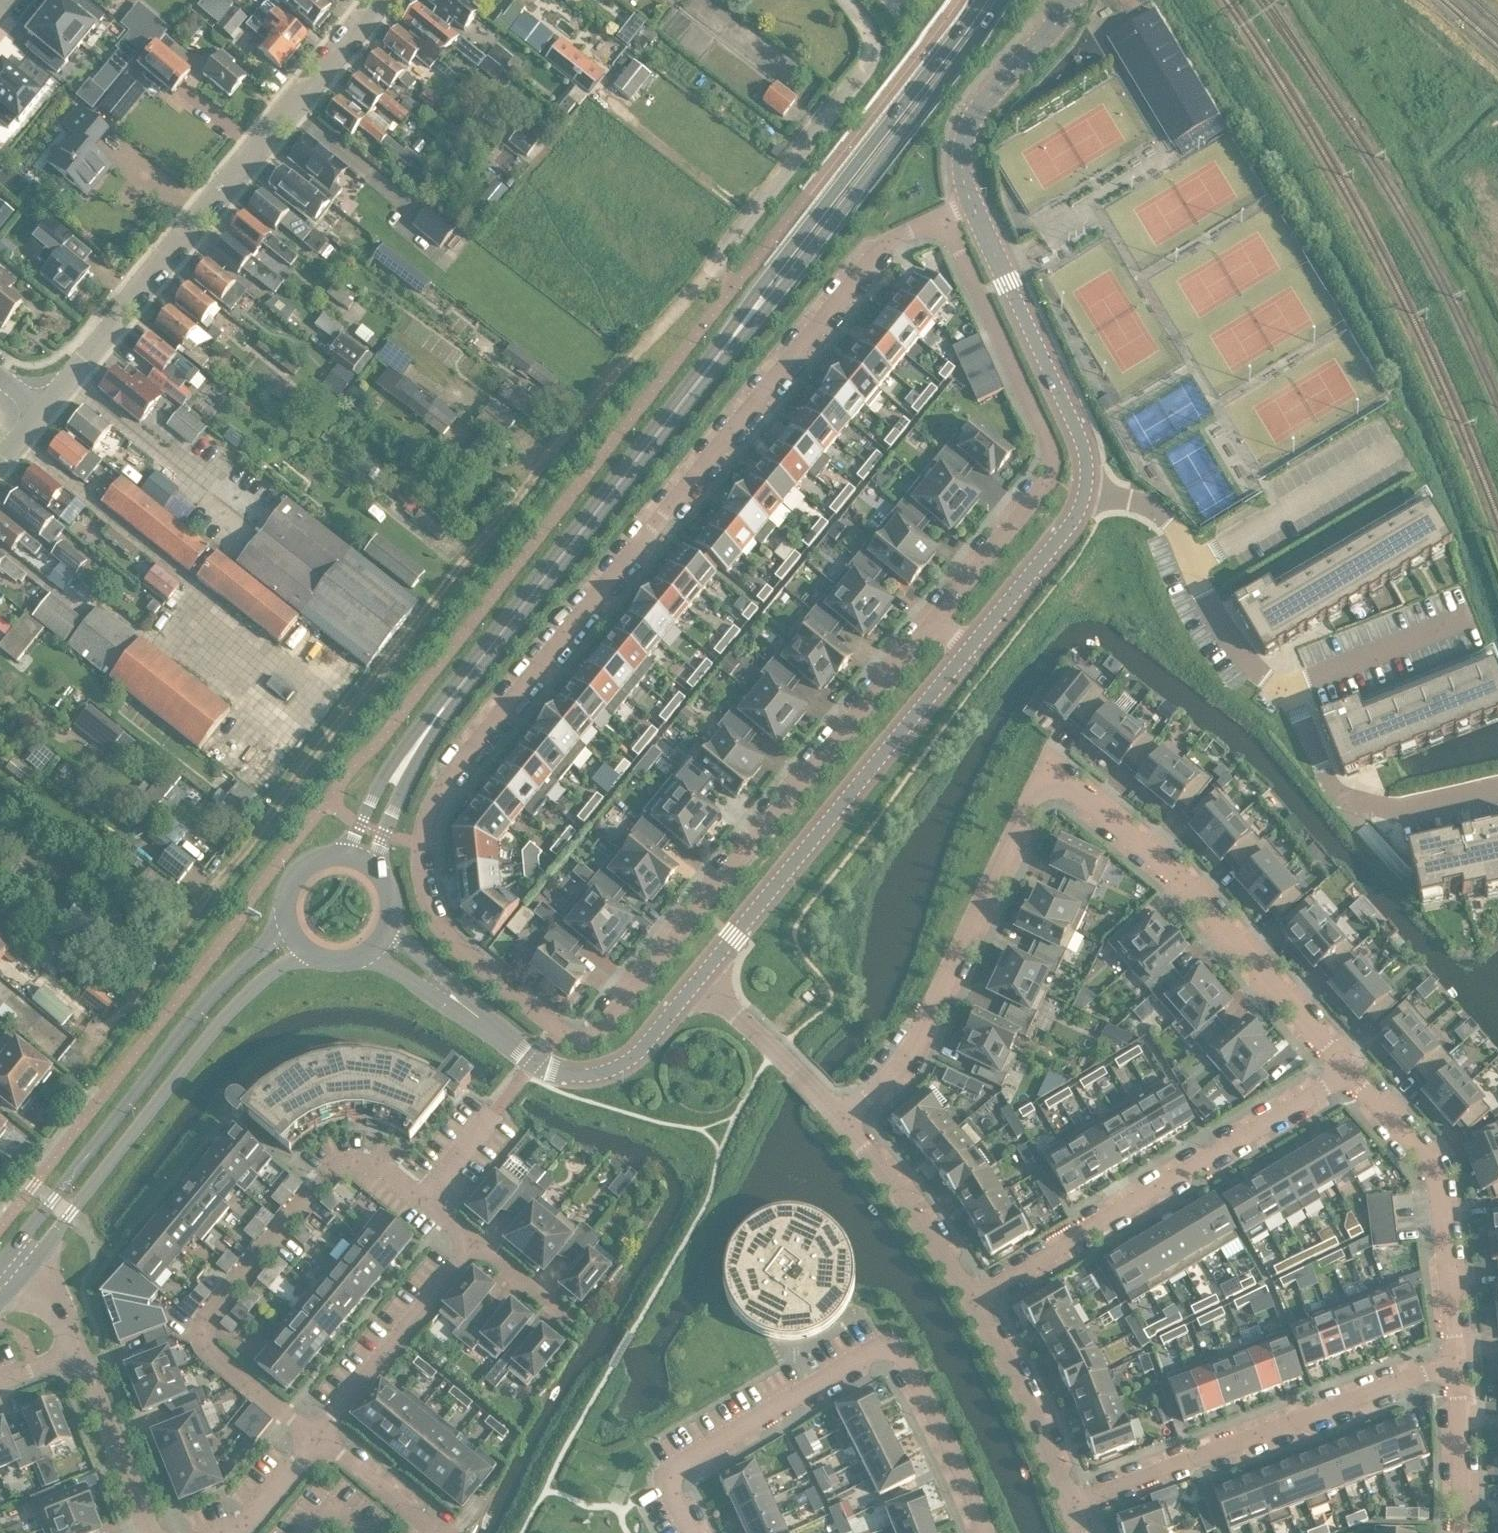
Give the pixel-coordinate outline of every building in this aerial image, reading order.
[(80,44),(102,16),(83,0),(69,0),(67,2),(64,0),(48,0),(39,11),(80,44)] [(197,6),(218,23),(233,5),(227,0),(202,0),(197,6)] [(284,16),(285,16),(266,0),(253,15),(294,51),(308,35),(284,16)] [(330,9),(320,0),(279,0),(313,29),(330,9)] [(477,13),(460,0),(426,0),(447,17),(463,30),(477,13)] [(1123,10),(1141,0),(1118,0),(1123,10)] [(451,44),(460,51),(475,63),(482,55),(455,33),(454,34),(417,4),(403,20),(436,47),(439,48),(446,47),(451,44)] [(246,17),(233,6),(217,27),(234,39),(240,31),(237,28),(246,17)] [(133,9),(121,23),(130,30),(145,43),(148,40),(154,46),(155,44),(156,45),(164,35),(133,8),(133,9)] [(1106,38),(1170,144),(1218,115),(1154,9),(1106,38)] [(37,39),(29,49),(57,71),(80,44),(39,11),(27,26),(30,29),(27,32),(33,36),(37,39)] [(512,22),(503,15),(501,13),(493,23),(504,32),(512,22)] [(539,49),(551,34),(525,14),(514,29),(539,49)] [(281,68),(294,51),(253,15),(245,25),(264,41),(257,48),(281,68)] [(634,16),(625,28),(635,36),(645,24),(634,16)] [(429,67),(436,58),(398,27),(384,43),(409,63),(415,56),(429,67)] [(130,30),(116,47),(119,49),(132,60),(145,43),(130,30)] [(164,35),(156,45),(166,53),(174,43),(164,35)] [(560,40),(546,58),(588,91),(602,74),(560,40)] [(484,55),(501,68),(510,57),(493,43),(484,55)] [(190,72),(184,67),(166,53),(155,44),(154,46),(138,65),(171,93),(190,72)] [(410,87),(416,80),(379,50),(365,66),(389,86),(397,77),(410,87)] [(229,96),(246,76),(231,64),(234,61),(222,52),(203,74),(229,96)] [(496,81),(504,72),(488,59),(480,68),(496,81)] [(14,72),(2,63),(0,65),(0,121),(8,127),(16,117),(18,119),(39,93),(38,92),(50,78),(29,61),(18,75),(14,72)] [(630,100),(649,75),(633,63),(614,88),(630,100)] [(403,122),(409,114),(360,73),(345,90),(370,110),(377,101),(403,122)] [(118,119),(141,91),(127,79),(103,107),(118,119)] [(91,108),(104,93),(92,82),(89,80),(76,95),(91,108)] [(784,115),(797,98),(777,82),(764,100),(784,115)] [(555,107),(563,114),(573,103),(565,96),(555,107)] [(387,135),(366,118),(340,97),(326,114),(351,133),(359,124),(371,134),(410,166),(418,156),(407,147),(404,150),(386,135),(387,135)] [(405,97),(400,104),(409,111),(414,105),(405,97)] [(108,130),(78,104),(62,123),(71,131),(46,161),(86,196),(112,165),(92,149),(108,130)] [(506,142),(522,154),(534,139),(519,126),(506,142)] [(307,134),(289,158),(313,177),(307,185),(331,203),(343,188),(335,181),(347,166),(307,134)] [(771,152),(777,157),(784,149),(777,144),(771,152)] [(324,214),(339,227),(348,216),(332,203),(331,205),(282,166),(269,183),(293,202),(298,196),(323,215),(324,214)] [(504,182),(509,185),(514,179),(509,175),(504,182)] [(480,200),(491,208),(507,188),(496,179),(480,200)] [(318,252),(327,242),(263,190),(249,206),(276,228),(282,220),(294,231),(293,233),(302,240),(318,252)] [(14,212),(0,201),(0,229),(14,212)] [(415,225),(440,247),(456,228),(430,207),(415,225)] [(257,250),(263,243),(290,265),(297,256),(270,234),(270,233),(245,213),(231,229),(257,250)] [(71,236),(50,218),(32,240),(42,248),(44,249),(37,258),(48,266),(41,274),(68,296),(76,287),(72,285),(85,269),(60,249),(71,236)] [(243,267),(273,293),(282,282),(238,245),(227,235),(213,252),(238,272),(243,267)] [(0,241),(0,252),(6,257),(14,248),(3,238),(0,241)] [(393,252),(383,265),(422,295),(432,282),(393,252)] [(209,260),(194,277),(221,299),(231,307),(246,289),(230,276),(222,270),(222,271),(209,260)] [(1,327),(21,303),(2,287),(9,278),(0,270),(0,326),(1,327)] [(900,295),(932,320),(946,303),(942,300),(951,289),(927,270),(918,280),(914,277),(900,295)] [(175,301),(200,322),(196,327),(197,328),(214,342),(222,332),(210,322),(213,319),(207,314),(216,303),(204,293),(203,294),(190,283),(175,301)] [(334,284),(327,293),(342,305),(347,309),(353,302),(348,298),(350,295),(334,284)] [(273,304),(287,318),(295,310),(281,295),(273,304)] [(918,337),(932,320),(900,295),(886,311),(918,337)] [(186,342),(197,328),(196,327),(185,317),(184,317),(171,307),(156,324),(180,344),(176,349),(196,366),(203,357),(186,342)] [(904,354),(918,337),(886,311),(873,328),(904,354)] [(333,339),(343,327),(324,312),(314,324),(333,339)] [(377,339),(372,335),(373,334),(361,325),(354,333),(366,342),(371,346),(377,339)] [(859,345),(891,371),(904,354),(873,328),(859,345)] [(957,331),(953,336),(960,343),(965,337),(957,331)] [(156,369),(149,378),(183,405),(192,394),(181,385),(185,380),(189,383),(197,372),(150,333),(149,335),(145,334),(139,341),(141,345),(135,352),(156,369)] [(327,351),(351,370),(365,353),(341,334),(327,351)] [(952,346),(957,358),(983,345),(978,334),(952,346)] [(416,359),(388,338),(377,352),(405,373),(416,359)] [(261,339),(256,345),(272,357),(280,363),(294,374),(299,368),(285,357),(277,351),(261,339)] [(509,344),(502,353),(550,390),(557,380),(509,344)] [(877,387),(891,371),(859,345),(845,362),(877,387)] [(957,358),(962,368),(988,356),(983,345),(957,358)] [(993,367),(988,356),(962,368),(967,379),(993,367)] [(359,376),(340,361),(322,383),(340,399),(359,376)] [(863,404),(877,387),(845,362),(840,368),(838,367),(830,377),(863,404)] [(938,374),(944,379),(954,367),(948,362),(938,374)] [(389,364),(375,382),(423,419),(431,408),(437,401),(389,364)] [(140,421),(164,392),(137,370),(130,379),(114,367),(98,387),(140,421)] [(998,377),(993,367),(967,379),(972,390),(998,377)] [(850,421),(863,404),(830,377),(822,387),(824,388),(818,395),(850,421)] [(1004,389),(998,377),(972,390),(977,401),(1004,389)] [(527,416),(537,404),(508,381),(499,394),(527,416)] [(372,397),(354,383),(342,398),(360,412),(372,397)] [(921,395),(927,400),(937,388),(931,383),(921,395)] [(1110,392),(1097,401),(1103,411),(1116,402),(1110,392)] [(818,395),(804,412),(836,437),(850,421),(818,395)] [(927,400),(921,395),(911,407),(917,412),(927,400)] [(485,411),(510,427),(517,416),(492,400),(485,411)] [(112,426),(94,411),(87,405),(67,430),(92,450),(112,426)] [(166,421),(191,442),(203,427),(178,407),(166,421)] [(423,419),(422,420),(441,435),(451,423),(431,408),(423,419)] [(484,412),(473,426),(496,444),(507,430),(484,412)] [(823,453),(836,437),(804,412),(791,428),(830,460),(823,453)] [(893,429),(900,434),(910,422),(903,417),(893,429)] [(955,433),(941,451),(964,469),(972,460),(990,475),(995,468),(996,470),(1011,452),(976,423),(963,439),(955,433)] [(791,428),(777,445),(816,477),(830,460),(791,428)] [(900,434),(893,429),(884,441),(890,446),(900,434)] [(321,437),(330,444),(336,437),(327,430),(321,437)] [(64,433),(49,452),(85,481),(102,460),(91,451),(89,453),(64,433)] [(815,478),(816,477),(777,445),(763,462),(795,488),(808,472),(815,478)] [(400,471),(409,461),(398,450),(388,460),(400,471)] [(866,462),(872,467),(882,455),(876,450),(866,462)] [(957,478),(964,469),(941,451),(933,461),(940,467),(928,482),(920,476),(920,477),(965,514),(976,501),(973,498),(977,494),(957,478)] [(795,488),(763,462),(750,479),(781,504),(795,488)] [(862,479),(872,467),(866,462),(856,474),(862,479)] [(85,507),(76,500),(37,467),(23,484),(49,505),(48,507),(61,518),(70,525),(85,507)] [(141,490),(154,501),(162,507),(177,489),(155,471),(141,490)] [(877,472),(870,480),(881,490),(888,481),(877,472)] [(190,571),(210,546),(122,477),(102,501),(190,571)] [(954,528),(965,514),(920,477),(898,504),(921,522),(928,513),(948,529),(951,525),(954,528)] [(768,521),(781,504),(750,479),(744,485),(742,484),(734,494),(775,527),(768,521)] [(839,496),(845,501),(855,489),(849,483),(839,496)] [(40,535),(42,533),(48,538),(60,522),(38,504),(37,506),(18,490),(5,506),(40,535)] [(398,497),(406,504),(411,497),(403,491),(398,497)] [(775,527),(734,494),(726,504),(728,505),(723,512),(761,544),(775,527)] [(845,501),(839,496),(829,508),(835,513),(845,501)] [(416,601),(352,550),(288,499),(263,530),(238,563),(302,614),(367,665),(416,601)] [(1268,581),(1232,602),(1240,615),(1263,654),(1264,653),(1264,655),(1266,654),(1263,650),(1274,643),(1276,647),(1278,647),(1277,645),(1284,641),(1285,642),(1286,642),(1287,642),(1284,637),(1295,631),(1297,635),(1299,634),(1298,633),(1305,629),(1306,630),(1307,630),(1307,629),(1305,625),(1315,619),(1318,623),(1319,622),(1318,621),(1326,617),(1326,618),(1327,618),(1328,617),(1326,613),(1336,607),(1338,611),(1340,610),(1339,609),(1346,604),(1347,606),(1348,605),(1349,605),(1346,601),(1357,595),(1359,599),(1361,598),(1360,596),(1367,592),(1368,594),(1369,593),(1367,589),(1377,582),(1380,587),(1381,586),(1380,584),(1388,580),(1389,581),(1390,581),(1387,576),(1398,570),(1400,574),(1402,573),(1401,572),(1408,568),(1409,569),(1410,569),(1411,568),(1408,564),(1419,558),(1421,562),(1423,561),(1422,560),(1429,556),(1430,557),(1431,557),(1431,556),(1429,552),(1439,546),(1442,550),(1443,549),(1442,548),(1451,543),(1428,504),(1427,504),(1424,499),(1272,588),(1268,581)] [(898,504),(877,530),(922,567),(923,567),(922,566),(933,554),(930,551),(933,547),(913,531),(921,522),(898,504)] [(440,539),(449,527),(424,507),(415,519),(440,539)] [(761,545),(761,544),(723,512),(709,529),(740,555),(753,539),(761,545)] [(40,546),(0,513),(0,540),(12,549),(19,541),(34,553),(40,546)] [(818,534),(828,522),(821,517),(811,529),(818,534)] [(837,521),(827,533),(835,540),(845,527),(837,521)] [(726,572),(740,555),(709,529),(695,546),(697,548),(696,549),(717,566),(718,566),(726,572)] [(802,541),(808,546),(818,534),(811,529),(802,541)] [(908,585),(922,567),(877,530),(855,557),(877,575),(885,566),(908,585)] [(373,535),(362,550),(410,586),(421,571),(373,535)] [(77,572),(86,560),(62,540),(52,552),(62,560),(77,572)] [(84,552),(95,561),(100,554),(90,546),(84,552)] [(143,553),(138,548),(133,555),(138,559),(143,553)] [(669,565),(700,590),(701,591),(715,573),(713,572),(714,571),(692,554),(684,548),(669,565)] [(784,562),(790,568),(800,555),(794,550),(784,562)] [(299,617),(265,590),(217,552),(198,577),(279,642),(299,617)] [(15,581),(17,579),(20,581),(27,574),(0,553),(0,569),(15,581)] [(833,583),(842,590),(879,620),(890,607),(887,605),(890,601),(870,584),(877,575),(855,557),(833,583)] [(67,585),(77,572),(62,560),(52,573),(67,585)] [(774,575),(780,580),(790,568),(784,562),(774,575)] [(166,597),(178,581),(157,565),(145,581),(166,597)] [(687,608),(701,591),(700,590),(669,565),(656,582),(687,608)] [(648,587),(640,597),(673,624),(687,608),(656,582),(650,589),(648,587)] [(879,620),(842,590),(833,583),(811,610),(834,628),(842,619),(862,636),(865,632),(868,634),(879,620)] [(762,602),(772,590),(766,584),(756,597),(762,602)] [(50,592),(32,614),(65,639),(82,618),(50,592)] [(154,613),(162,603),(154,597),(146,607),(154,613)] [(660,641),(673,624),(640,597),(632,607),(634,609),(628,616),(660,641)] [(741,615),(747,620),(757,608),(751,603),(741,615)] [(138,636),(137,635),(99,606),(69,644),(108,675),(138,636)] [(827,637),(834,628),(811,610),(803,620),(811,626),(797,642),(835,674),(850,656),(827,637)] [(7,634),(26,649),(43,627),(24,612),(7,634)] [(615,632),(653,664),(654,663),(647,657),(660,641),(628,616),(615,632)] [(729,642),(739,630),(733,625),(723,637),(729,642)] [(17,660),(26,649),(7,634),(6,636),(0,631),(0,647),(17,660)] [(640,681),(653,664),(615,632),(601,649),(640,681)] [(729,642),(723,637),(713,649),(719,654),(729,642)] [(140,638),(110,677),(200,748),(230,708),(140,638)] [(777,653),(768,663),(791,681),(798,672),(818,689),(821,685),(824,687),(835,674),(797,642),(784,659),(777,653)] [(639,682),(640,681),(601,649),(587,666),(626,698),(627,697),(619,691),(632,675),(639,682)] [(729,673),(738,663),(729,655),(720,666),(729,673)] [(1110,657),(1103,666),(1115,676),(1123,667),(1110,657)] [(702,676),(712,663),(706,658),(696,671),(702,676)] [(1319,716),(1341,774),(1342,773),(1343,775),(1345,774),(1343,770),(1345,769),(1355,765),(1357,770),(1358,769),(1357,767),(1359,767),(1370,762),(1371,764),(1372,763),(1371,759),(1382,754),(1385,758),(1386,758),(1385,756),(1398,751),(1399,753),(1400,752),(1400,751),(1412,746),(1412,747),(1414,747),(1413,745),(1426,740),(1427,742),(1428,741),(1428,740),(1440,735),(1440,736),(1442,736),(1441,734),(1454,729),(1454,731),(1456,730),(1455,729),(1467,724),(1468,725),(1470,725),(1469,723),(1482,718),(1482,720),(1484,719),(1483,717),(1495,713),(1496,714),(1497,714),(1497,712),(1497,674),(1493,662),(1374,709),(1363,714),(1357,701),(1319,716)] [(767,679),(754,696),(792,727),(803,713),(800,711),(803,707),(783,691),(791,681),(768,663),(760,673),(767,679)] [(587,666),(574,683),(613,714),(626,698),(587,666)] [(1067,678),(1064,676),(1055,686),(1058,688),(1045,705),(1047,707),(1065,721),(1071,714),(1080,721),(1105,691),(1080,670),(1076,667),(1067,678)] [(0,671),(0,685),(4,688),(11,680),(0,671)] [(686,683),(692,688),(702,676),(696,671),(686,683)] [(286,699),(294,690),(274,674),(266,684),(286,699)] [(612,715),(613,714),(574,683),(560,699),(592,725),(605,709),(612,715)] [(1105,692),(1105,691),(1080,721),(1089,729),(1083,736),(1101,751),(1128,717),(1102,696),(1105,692)] [(669,704),(675,709),(685,697),(678,692),(669,704)] [(781,740),(792,727),(754,696),(741,712),(733,706),(725,716),(747,734),(755,725),(775,742),(778,738),(781,740)] [(553,704),(545,714),(585,748),(586,747),(579,741),(592,725),(560,699),(555,706),(553,704)] [(1022,713),(1023,713),(1032,720),(1041,707),(1033,701),(1031,700),(1022,713)] [(111,747),(124,731),(90,704),(74,724),(108,751),(111,747)] [(665,721),(675,709),(669,704),(659,716),(665,721)] [(694,715),(684,708),(677,717),(686,724),(694,715)] [(572,764),(585,748),(545,714),(536,724),(538,726),(533,733),(572,764)] [(724,732),(711,748),(749,780),(760,766),(757,764),(760,760),(740,744),(747,734),(725,716),(716,726),(724,732)] [(1118,765),(1124,758),(1133,765),(1155,739),(1128,717),(1101,751),(1118,765)] [(641,738),(647,743),(657,731),(651,725),(641,738)] [(533,733),(519,749),(558,781),(572,764),(533,733)] [(638,755),(647,743),(641,738),(631,750),(638,755)] [(1156,739),(1155,739),(1133,765),(1142,773),(1136,780),(1154,794),(1185,757),(1184,756),(1178,764),(1153,743),(1156,739)] [(38,745),(26,761),(40,772),(52,756),(38,745)] [(690,759),(681,769),(704,787),(712,778),(734,797),(749,780),(711,748),(697,765),(690,759)] [(557,782),(558,781),(519,749),(505,766),(537,792),(550,776),(557,782)] [(26,783),(35,772),(15,757),(6,768),(26,783)] [(1211,779),(1185,757),(1154,794),(1171,809),(1177,801),(1187,809),(1211,779)] [(614,771),(620,776),(630,764),(624,759),(614,771)] [(1219,775),(1224,769),(1226,768),(1219,761),(1217,763),(1212,769),(1219,775)] [(644,771),(637,765),(632,772),(638,778),(644,771)] [(492,783),(523,809),(537,792),(505,766),(492,783)] [(697,797),(704,787),(681,769),(673,779),(681,785),(667,802),(705,833),(716,819),(714,817),(717,813),(697,797)] [(604,783),(610,788),(620,776),(614,771),(604,783)] [(1226,773),(1216,782),(1222,788),(1231,779),(1226,773)] [(12,776),(4,785),(15,793),(23,784),(12,776)] [(221,805),(239,820),(258,796),(240,781),(221,805)] [(510,825),(523,809),(492,783),(478,800),(510,825)] [(1190,827),(1205,844),(1238,815),(1215,789),(1190,811),(1197,821),(1190,827)] [(587,805),(593,810),(603,797),(597,792),(587,805)] [(495,843),(510,825),(478,800),(453,831),(495,843)] [(647,812),(638,822),(661,841),(668,831),(688,848),(691,844),(694,846),(705,833),(667,802),(654,818),(647,812)] [(593,810),(587,805),(577,817),(583,822),(593,810)] [(1220,861),(1227,855),(1235,864),(1264,838),(1263,837),(1260,840),(1238,815),(1205,844),(1220,861)] [(653,850),(661,841),(638,822),(630,832),(637,838),(624,855),(662,886),(676,868),(653,850)] [(1419,901),(1421,900),(1420,896),(1440,891),(1441,896),(1442,895),(1441,891),(1460,886),(1461,894),(1483,889),(1484,894),(1486,893),(1485,889),(1497,885),(1497,825),(1496,826),(1490,827),(1467,833),(1458,835),(1451,836),(1446,838),(1440,839),(1434,840),(1418,844),(1411,846),(1406,847),(1413,878),(1414,880),(1416,888),(1418,900),(1419,901)] [(559,838),(566,843),(576,831),(569,826),(559,838)] [(194,861),(153,828),(146,837),(166,852),(160,860),(181,877),(194,861)] [(453,831),(457,870),(497,866),(495,843),(453,831)] [(559,838),(550,850),(556,855),(566,843),(559,838)] [(1287,864),(1264,838),(1235,864),(1243,872),(1235,879),(1250,896),(1287,864)] [(1065,888),(1090,900),(1108,860),(1089,851),(1091,848),(1078,842),(1077,846),(1063,839),(1052,860),(1055,861),(1051,868),(1071,877),(1065,888)] [(529,841),(521,851),(538,856),(542,851),(529,841)] [(538,856),(521,851),(522,864),(538,862),(538,856)] [(651,899),(662,886),(624,855),(611,871),(603,865),(595,875),(617,894),(625,884),(645,901),(648,897),(651,899)] [(538,862),(522,864),(524,876),(539,868),(538,862)] [(580,862),(574,872),(587,880),(594,870),(580,862)] [(1287,864),(1250,896),(1265,913),(1272,906),(1280,915),(1302,896),(1280,871),(1287,864)] [(500,889),(497,866),(457,870),(461,910),(500,889)] [(539,868),(524,876),(534,884),(544,872),(539,868)] [(152,870),(137,890),(152,902),(168,882),(152,870)] [(594,891),(581,908),(619,939),(630,925),(627,923),(630,919),(610,903),(617,894),(595,875),(586,885),(594,891)] [(1033,892),(1026,907),(1075,930),(1090,900),(1065,888),(1060,899),(1039,889),(1037,893),(1033,892)] [(518,904),(500,889),(461,910),(493,936),(518,904)] [(1284,934),(1299,951),(1331,922),(1309,896),(1283,919),(1291,928),(1284,934)] [(0,919),(0,932),(12,941),(19,933),(29,941),(28,942),(29,943),(29,945),(35,950),(37,950),(39,951),(39,950),(60,967),(74,949),(10,897),(7,898),(3,903),(3,906),(2,906),(7,910),(0,919)] [(60,927),(105,963),(129,935),(84,898),(60,927)] [(551,924),(559,913),(542,900),(534,912),(551,924)] [(504,928),(515,937),(533,915),(522,906),(504,928)] [(1075,930),(1026,907),(1026,906),(1016,928),(1041,940),(1036,950),(1060,962),(1075,930)] [(607,952),(619,939),(581,908),(567,924),(560,918),(551,928),(574,947),(582,937),(602,954),(605,950),(607,952)] [(1128,967),(1169,931),(1159,919),(1156,921),(1152,917),(1134,933),(1127,924),(1106,942),(1128,967)] [(1331,922),(1299,951),(1313,968),(1321,962),(1328,970),(1354,948),(1331,922)] [(574,947),(551,928),(524,961),(543,976),(540,979),(550,988),(553,985),(567,996),(582,978),(580,977),(585,971),(567,956),(574,947)] [(1152,994),(1172,977),(1164,968),(1185,949),(1170,931),(1169,931),(1128,967),(1130,969),(1136,963),(1150,978),(1143,984),(1152,994)] [(11,942),(0,933),(0,955),(11,942)] [(1355,949),(1354,948),(1328,970),(1336,979),(1329,986),(1344,1003),(1373,977),(1351,952),(1355,949)] [(1060,962),(1036,950),(1031,961),(1009,951),(1007,956),(1004,954),(996,970),(1037,988),(1046,970),(1054,974),(1060,962)] [(9,982),(12,978),(0,968),(0,975),(9,982)] [(1175,1020),(1215,984),(1204,971),(1201,973),(1198,969),(1180,985),(1172,977),(1152,994),(1175,1020)] [(1011,1002),(1006,1013),(1030,1025),(1046,992),(1037,988),(996,970),(989,986),(992,987),(989,992),(1011,1002)] [(1432,974),(1416,988),(1424,997),(1440,983),(1432,974)] [(1344,1003),(1359,1020),(1366,1013),(1374,1022),(1396,1003),(1373,977),(1344,1003)] [(1215,984),(1175,1020),(1175,1021),(1182,1014),(1196,1030),(1189,1036),(1197,1046),(1218,1029),(1210,1020),(1227,1004),(1224,1000),(1227,997),(1215,984)] [(1082,986),(1072,1006),(1080,1010),(1095,996),(1082,986)] [(807,990),(801,996),(807,1001),(813,996),(807,990)] [(1393,1058),(1426,1030),(1429,1026),(1406,1000),(1376,1025),(1384,1034),(1377,1041),(1393,1058)] [(966,1033),(1008,1051),(1017,1033),(1025,1036),(1030,1025),(1006,1013),(1001,1024),(976,1012),(966,1033)] [(1226,1038),(1218,1029),(1197,1046),(1206,1056),(1213,1050),(1226,1065),(1220,1071),(1221,1073),(1262,1037),(1247,1019),(1226,1038)] [(1118,1028),(1113,1039),(1126,1045),(1131,1034),(1118,1028)] [(1422,1077),(1448,1055),(1426,1030),(1393,1058),(1407,1075),(1414,1068),(1422,1077)] [(1008,1051),(966,1033),(959,1048),(962,1050),(960,1054),(982,1064),(977,1076),(995,1085),(1001,1087),(1016,1055),(1008,1051)] [(50,1068),(8,1034),(1,1042),(9,1048),(0,1060),(0,1062),(34,1089),(40,1081),(42,1083),(51,1073),(48,1070),(50,1068)] [(1262,1037),(1221,1073),(1243,1098),(1263,1080),(1256,1071),(1274,1055),(1270,1052),(1273,1049),(1262,1037)] [(1138,1046),(1126,1053),(1130,1060),(1142,1053),(1138,1046)] [(454,1098),(467,1083),(470,1080),(453,1066),(443,1079),(434,1072),(428,1068),(400,1056),(371,1050),(340,1050),(311,1056),(283,1067),(257,1084),(240,1101),(240,1100),(239,1099),(237,1098),(235,1098),(233,1099),(232,1099),(231,1100),(230,1101),(230,1102),(229,1103),(229,1104),(229,1105),(229,1106),(229,1107),(229,1108),(230,1109),(231,1110),(238,1116),(241,1111),(288,1150),(289,1149),(301,1137),(315,1128),(330,1122),(347,1118),(364,1119),(367,1119),(366,1124),(376,1126),(377,1121),(380,1122),(396,1128),(411,1139),(448,1094),(454,1098)] [(1126,1053),(1114,1060),(1118,1067),(1130,1060),(1126,1053)] [(1438,1110),(1467,1084),(1471,1081),(1448,1055),(1422,1077),(1430,1086),(1422,1092),(1438,1110)] [(34,1089),(0,1062),(0,1097),(17,1110),(19,1107),(22,1109),(30,1099),(28,1096),(34,1089)] [(1102,1067),(1090,1074),(1095,1081),(1106,1074),(1102,1067)] [(964,1087),(968,1078),(953,1072),(947,1068),(941,1080),(962,1091),(964,1087)] [(1083,1088),(1095,1081),(1090,1074),(1079,1081),(1083,1088)] [(982,1085),(968,1078),(964,1087),(978,1094),(982,1085)] [(1166,1079),(1150,1088),(1175,1129),(1191,1120),(1166,1079)] [(1490,1110),(1467,1084),(1438,1110),(1452,1126),(1459,1120),(1467,1129),(1490,1110)] [(1067,1088),(1055,1095),(1059,1102),(1072,1095),(1067,1088)] [(1175,1129),(1150,1088),(1132,1099),(1157,1140),(1175,1129)] [(907,1138),(941,1109),(924,1091),(908,1105),(906,1103),(894,1113),(896,1115),(891,1120),(907,1138)] [(1048,1109),(1059,1102),(1055,1095),(1044,1102),(1048,1109)] [(1139,1151),(1157,1140),(1132,1099),(1114,1110),(1139,1151)] [(1022,1117),(1034,1110),(1030,1103),(1018,1111),(1022,1117)] [(999,1110),(1008,1123),(1016,1118),(1008,1105),(999,1110)] [(941,1110),(941,1109),(907,1138),(908,1139),(909,1138),(925,1155),(955,1129),(940,1111),(941,1110)] [(1139,1151),(1114,1110),(1095,1121),(1120,1162),(1139,1151)] [(1024,1132),(1016,1118),(1008,1123),(1016,1137),(1024,1132)] [(1095,1121),(1077,1131),(1102,1173),(1120,1162),(1095,1121)] [(1474,1169),(1497,1159),(1497,1122),(1470,1134),(1474,1145),(1465,1148),(1474,1169)] [(1348,1125),(1329,1137),(1349,1170),(1354,1178),(1373,1167),(1367,1157),(1371,1155),(1362,1140),(1358,1143),(1348,1125)] [(220,1144),(248,1167),(262,1150),(234,1127),(220,1144)] [(955,1129),(925,1155),(940,1172),(938,1174),(939,1174),(981,1144),(981,1143),(973,1149),(955,1129)] [(1059,1142),(1084,1184),(1102,1173),(1077,1131),(1059,1142)] [(550,1142),(560,1150),(566,1142),(556,1135),(550,1142)] [(1331,1181),(1349,1170),(1329,1137),(1311,1147),(1331,1181)] [(1084,1184),(1059,1142),(1041,1153),(1066,1194),(1084,1184)] [(1033,1157),(1024,1143),(1015,1149),(1024,1163),(1033,1157)] [(234,1184),(248,1167),(220,1144),(206,1161),(234,1184)] [(953,1194),(995,1163),(981,1144),(939,1174),(953,1194)] [(1311,1147),(1294,1158),(1314,1191),(1331,1181),(1311,1147)] [(1294,1158),(1276,1168),(1296,1202),(1314,1191),(1294,1158)] [(1474,1169),(1482,1190),(1491,1187),(1495,1198),(1497,1197),(1497,1159),(1474,1169)] [(192,1177),(221,1201),(234,1184),(206,1161),(192,1177)] [(955,1194),(967,1213),(1001,1193),(987,1170),(995,1164),(995,1163),(953,1194),(954,1194),(955,1194)] [(471,1210),(468,1214),(481,1225),(484,1221),(487,1224),(504,1204),(513,1212),(535,1184),(526,1176),(520,1182),(502,1167),(468,1208),(471,1210)] [(636,1172),(629,1167),(624,1174),(631,1179),(636,1172)] [(1276,1168),(1259,1179),(1279,1212),(1296,1202),(1276,1168)] [(207,1217),(221,1201),(192,1177),(178,1194),(207,1217)] [(1052,1190),(1044,1177),(1036,1182),(1044,1195),(1052,1190)] [(1259,1179),(1241,1189),(1261,1222),(1279,1212),(1259,1179)] [(522,1220),(506,1239),(509,1242),(506,1245),(518,1255),(521,1252),(524,1255),(551,1221),(533,1207),(545,1192),(535,1184),(513,1212),(522,1220)] [(277,1191),(287,1199),(292,1193),(282,1185),(277,1191)] [(1241,1189),(1224,1200),(1244,1233),(1261,1222),(1241,1189)] [(326,1196),(336,1204),(341,1198),(331,1190),(326,1196)] [(1060,1204),(1052,1190),(1044,1195),(1052,1209),(1060,1204)] [(287,1199),(277,1191),(272,1198),(281,1206),(287,1199)] [(977,1234),(977,1235),(1021,1208),(1013,1212),(1001,1193),(967,1213),(979,1233),(977,1234)] [(165,1210),(193,1234),(207,1217),(178,1194),(165,1210)] [(1392,1206),(1391,1195),(1391,1194),(1365,1197),(1367,1209),(1392,1206)] [(336,1204),(326,1196),(321,1202),(330,1211),(336,1204)] [(1213,1197),(1194,1208),(1219,1249),(1237,1238),(1213,1197)] [(1394,1219),(1392,1206),(1367,1209),(1368,1222),(1394,1219)] [(1034,1230),(1021,1208),(977,1235),(990,1256),(996,1253),(998,1255),(1011,1247),(1010,1244),(1034,1230)] [(1202,1260),(1219,1249),(1194,1208),(1177,1218),(1202,1260)] [(179,1251),(193,1234),(165,1210),(151,1227),(179,1251)] [(724,1268),(724,1273),(724,1278),(724,1279),(725,1283),(725,1287),(726,1291),(727,1295),(729,1298),(730,1302),(731,1304),(732,1306),(733,1307),(734,1309),(735,1311),(736,1313),(737,1313),(737,1314),(738,1314),(738,1315),(739,1315),(739,1316),(742,1319),(744,1321),(746,1323),(749,1326),(752,1328),(755,1330),(758,1332),(762,1333),(765,1335),(769,1336),(772,1337),(776,1338),(780,1338),(783,1339),(786,1339),(786,1337),(785,1337),(786,1320),(801,1318),(807,1334),(805,1335),(806,1336),(808,1335),(813,1333),(818,1331),(823,1328),(828,1325),(832,1321),(836,1317),(840,1312),(843,1307),(846,1301),(847,1300),(848,1298),(848,1297),(848,1296),(849,1295),(849,1293),(850,1292),(850,1291),(850,1290),(850,1289),(851,1288),(851,1287),(851,1286),(851,1285),(852,1279),(852,1274),(852,1268),(851,1263),(850,1258),(848,1252),(846,1247),(843,1242),(840,1238),(837,1233),(822,1220),(821,1220),(815,1217),(810,1215),(804,1213),(798,1212),(792,1211),(786,1211),(781,1211),(776,1212),(770,1213),(765,1215),(760,1217),(755,1220),(752,1222),(747,1226),(743,1230),(739,1234),(736,1238),(733,1243),(730,1247),(728,1253),(726,1257),(725,1263),(724,1268)] [(368,1231),(396,1254),(410,1237),(382,1213),(368,1231)] [(558,1213),(551,1221),(524,1255),(527,1257),(524,1261),(536,1271),(539,1267),(542,1270),(559,1250),(568,1258),(591,1230),(581,1222),(576,1228),(558,1213)] [(1497,1238),(1497,1214),(1489,1215),(1490,1226),(1486,1227),(1487,1235),(1490,1235),(1491,1239),(1497,1238)] [(255,1218),(249,1225),(259,1233),(264,1226),(255,1218)] [(1177,1218),(1159,1229),(1184,1270),(1202,1260),(1177,1218)] [(1395,1231),(1394,1219),(1368,1222),(1370,1234),(1395,1231)] [(303,1223),(298,1230),(308,1238),(313,1231),(303,1223)] [(259,1233),(249,1225),(244,1231),(254,1239),(259,1233)] [(1350,1238),(1362,1232),(1359,1225),(1346,1231),(1350,1238)] [(137,1244),(165,1267),(179,1251),(151,1227),(137,1244)] [(1166,1281),(1184,1270),(1159,1229),(1141,1240),(1166,1281)] [(308,1238),(298,1230),(293,1236),(303,1244),(308,1238)] [(577,1265),(561,1285),(564,1288),(561,1291),(574,1302),(577,1298),(580,1301),(607,1268),(589,1253),(601,1238),(591,1230),(568,1258),(577,1265)] [(368,1231),(354,1247),(382,1271),(396,1254),(368,1231)] [(1397,1244),(1395,1231),(1370,1234),(1371,1247),(1397,1244)] [(228,1235),(223,1240),(230,1246),(235,1240),(228,1235)] [(1322,1243),(1325,1250),(1338,1244),(1334,1237),(1322,1243)] [(1123,1250),(1143,1283),(1148,1292),(1166,1281),(1141,1240),(1123,1250)] [(233,1247),(241,1254),(245,1249),(237,1242),(233,1247)] [(1309,1249),(1313,1256),(1325,1250),(1322,1243),(1309,1249)] [(151,1285),(165,1267),(137,1244),(123,1261),(151,1285)] [(340,1264),(368,1288),(382,1271),(354,1247),(340,1264)] [(1340,1249),(1328,1255),(1331,1262),(1344,1256),(1340,1249)] [(1126,1294),(1143,1283),(1123,1250),(1106,1261),(1126,1293),(1126,1294)] [(227,1252),(222,1258),(232,1266),(237,1260),(227,1252)] [(1297,1254),(1285,1260),(1288,1268),(1301,1262),(1297,1254)] [(1331,1262),(1328,1255),(1315,1261),(1319,1268),(1331,1262)] [(276,1257),(271,1263),(280,1271),(286,1265),(276,1257)] [(226,1272),(232,1266),(222,1258),(217,1264),(226,1272)] [(1276,1274),(1288,1268),(1285,1260),(1273,1266),(1276,1274)] [(275,1277),(280,1271),(271,1263),(265,1269),(275,1277)] [(354,1304),(368,1288),(340,1264),(326,1281),(354,1304)] [(166,1326),(161,1314),(147,1311),(149,1304),(157,1294),(125,1267),(102,1295),(111,1297),(122,1327),(114,1329),(119,1343),(166,1326)] [(1303,1267),(1291,1273),(1295,1280),(1307,1274),(1303,1267)] [(1090,1275),(1099,1289),(1108,1283),(1099,1269),(1090,1275)] [(492,1287),(473,1271),(438,1313),(457,1328),(452,1334),(462,1342),(485,1314),(475,1307),(492,1287)] [(1295,1280),(1291,1273),(1279,1279),(1282,1286),(1295,1280)] [(1236,1277),(1218,1285),(1225,1298),(1230,1296),(1243,1290),(1239,1283),(1236,1277)] [(1251,1277),(1239,1283),(1243,1290),(1255,1284),(1251,1277)] [(1403,1277),(1384,1284),(1401,1330),(1420,1322),(1413,1303),(1418,1302),(1412,1286),(1407,1288),(1403,1277)] [(312,1297),(341,1321),(354,1304),(326,1281),(312,1297)] [(1116,1297),(1108,1283),(1099,1289),(1107,1303),(1116,1297)] [(1020,1307),(1033,1328),(1069,1306),(1069,1307),(1071,1306),(1058,1284),(1040,1295),(1038,1292),(1025,1301),(1026,1303),(1020,1307)] [(1382,1337),(1401,1330),(1384,1284),(1364,1292),(1382,1337)] [(199,1285),(194,1291),(204,1299),(209,1293),(199,1285)] [(483,1308),(497,1316),(511,1294),(497,1285),(483,1308)] [(1258,1289),(1245,1295),(1249,1302),(1261,1296),(1258,1289)] [(243,1296),(253,1304),(258,1298),(248,1290),(243,1296)] [(204,1299),(194,1291),(189,1297),(199,1306),(204,1299)] [(1364,1292),(1345,1299),(1362,1344),(1382,1337),(1364,1292)] [(1218,1302),(1215,1294),(1202,1300),(1206,1308),(1218,1302)] [(1245,1295),(1233,1301),(1236,1308),(1249,1302),(1245,1295)] [(253,1304),(243,1296),(238,1302),(248,1311),(253,1304)] [(299,1314),(327,1337),(341,1321),(312,1297),(299,1314)] [(1325,1306),(1329,1315),(1343,1352),(1362,1344),(1345,1299),(1325,1306)] [(1190,1306),(1193,1314),(1206,1308),(1202,1300),(1190,1306)] [(472,1350),(477,1344),(495,1359),(529,1318),(526,1316),(529,1312),(516,1301),(513,1305),(510,1302),(494,1322),(485,1314),(462,1342),(472,1350)] [(239,1321),(244,1315),(248,1311),(238,1302),(229,1313),(239,1321)] [(1069,1306),(1033,1328),(1033,1329),(1035,1328),(1047,1348),(1081,1327),(1069,1307),(1069,1306)] [(1114,1320),(1122,1315),(1117,1306),(1108,1311),(1114,1320)] [(1221,1307),(1208,1313),(1212,1320),(1224,1314),(1221,1307)] [(1181,1320),(1178,1312),(1165,1318),(1169,1325),(1181,1320)] [(1199,1326),(1212,1320),(1208,1313),(1196,1319),(1199,1326)] [(285,1331),(313,1354),(327,1337),(299,1314),(285,1331)] [(1132,1333),(1141,1328),(1133,1314),(1124,1319),(1132,1333)] [(1329,1315),(1310,1322),(1324,1359),(1343,1352),(1329,1315)] [(230,1332),(236,1325),(226,1317),(220,1323),(230,1332)] [(1153,1324),(1156,1331),(1169,1325),(1165,1318),(1153,1324)] [(1298,1348),(1304,1366),(1324,1359),(1310,1322),(1290,1330),(1298,1348)] [(1184,1325),(1171,1331),(1175,1338),(1187,1332),(1184,1325)] [(1245,1343),(1262,1338),(1258,1325),(1241,1330),(1245,1343)] [(1057,1368),(1057,1369),(1095,1351),(1081,1327),(1047,1348),(1059,1367),(1057,1368)] [(1141,1328),(1132,1333),(1141,1347),(1150,1342),(1141,1328)] [(493,1368),(503,1376),(508,1370),(526,1385),(533,1377),(561,1344),(541,1329),(525,1348),(516,1340),(493,1368)] [(271,1347),(299,1371),(313,1354),(285,1331),(271,1347)] [(1175,1338),(1171,1331),(1159,1337),(1162,1344),(1175,1338)] [(1282,1331),(1263,1339),(1280,1384),(1299,1377),(1282,1331)] [(127,1366),(135,1388),(175,1372),(166,1351),(177,1347),(172,1335),(146,1345),(150,1356),(127,1366)] [(1261,1391),(1280,1384),(1263,1339),(1244,1346),(1261,1391)] [(1244,1346),(1224,1353),(1241,1398),(1261,1391),(1244,1346)] [(299,1371),(271,1347),(257,1365),(285,1388),(299,1371)] [(1068,1390),(1106,1373),(1095,1351),(1057,1369),(1068,1390)] [(432,1361),(440,1368),(446,1360),(438,1353),(432,1361)] [(1143,1373),(1153,1369),(1147,1353),(1137,1357),(1143,1373)] [(1222,1406),(1241,1398),(1224,1353),(1205,1361),(1222,1406)] [(421,1371),(427,1365),(417,1357),(412,1363),(421,1371)] [(1205,1361),(1185,1368),(1202,1413),(1222,1406),(1205,1361)] [(431,1379),(436,1372),(427,1365),(421,1371),(431,1379)] [(1183,1420),(1202,1413),(1185,1368),(1166,1375),(1166,1376),(1168,1380),(1183,1420)] [(173,1412),(198,1402),(194,1390),(184,1394),(175,1372),(135,1388),(144,1410),(168,1401),(173,1412)] [(1070,1391),(1078,1412),(1115,1398),(1106,1373),(1068,1390),(1068,1391),(1070,1391)] [(371,1431),(399,1398),(380,1383),(353,1416),(371,1431)] [(463,1394),(453,1386),(448,1393),(457,1400),(463,1394)] [(200,1387),(194,1390),(198,1402),(205,1399),(200,1387)] [(1161,1389),(1151,1393),(1157,1408),(1166,1405),(1161,1389)] [(399,1398),(371,1431),(389,1446),(424,1405),(406,1390),(399,1398)] [(835,1408),(844,1426),(878,1408),(878,1409),(879,1409),(870,1390),(835,1408)] [(463,1394),(457,1400),(467,1408),(472,1402),(463,1394)] [(1084,1434),(1085,1435),(1126,1419),(1124,1420),(1115,1398),(1078,1412),(1086,1434),(1084,1434)] [(33,1434),(22,1439),(32,1464),(52,1455),(49,1446),(68,1439),(59,1416),(63,1415),(58,1403),(54,1405),(53,1400),(31,1409),(32,1411),(25,1414),(33,1434)] [(162,1455),(202,1439),(212,1435),(198,1402),(173,1412),(177,1423),(153,1433),(162,1455)] [(234,1425),(244,1433),(262,1411),(252,1403),(234,1425)] [(441,1419),(424,1405),(389,1446),(407,1462),(441,1419)] [(1166,1405),(1157,1408),(1162,1423),(1172,1420),(1166,1405)] [(844,1426),(853,1443),(886,1425),(878,1409),(878,1408),(844,1426)] [(272,1420),(262,1411),(244,1433),(254,1441),(272,1420)] [(484,1422),(493,1430),(498,1424),(489,1416),(484,1422)] [(424,1477),(452,1442),(459,1434),(441,1419),(407,1462),(424,1477)] [(1126,1419),(1085,1435),(1093,1459),(1100,1456),(1101,1459),(1116,1453),(1115,1451),(1135,1443),(1126,1419)] [(1407,1419),(1387,1426),(1401,1465),(1429,1455),(1421,1434),(1414,1437),(1407,1419)] [(16,1460),(19,1469),(32,1464),(22,1439),(11,1443),(2,1421),(0,1422),(0,1466),(16,1460)] [(498,1424),(493,1430),(503,1438),(508,1431),(498,1424)] [(886,1425),(853,1443),(861,1460),(895,1443),(886,1425)] [(1401,1465),(1387,1426),(1368,1434),(1382,1472),(1401,1465)] [(803,1433),(794,1438),(799,1448),(808,1443),(803,1433)] [(1382,1472),(1368,1434),(1348,1441),(1363,1480),(1382,1472)] [(162,1455),(171,1477),(211,1461),(202,1439),(162,1455)] [(1344,1487),(1363,1480),(1348,1441),(1329,1448),(1344,1487)] [(442,1492),(470,1457),(452,1442),(424,1477),(442,1492)] [(799,1448),(805,1458),(814,1453),(808,1443),(799,1448)] [(861,1460),(870,1477),(904,1460),(903,1459),(895,1443),(861,1460)] [(1344,1487),(1329,1448),(1310,1455),(1328,1503),(1329,1502),(1326,1493),(1344,1487)] [(477,1449),(470,1457),(442,1492),(460,1507),(496,1464),(477,1449)] [(786,1458),(791,1468),(800,1463),(795,1453),(786,1458)] [(1309,1510),(1328,1503),(1310,1455),(1291,1462),(1309,1510)] [(904,1458),(903,1459),(904,1460),(870,1477),(879,1495),(914,1477),(904,1458)] [(180,1499),(220,1483),(211,1461),(171,1477),(180,1499)] [(728,1496),(763,1480),(755,1462),(719,1478),(728,1497),(729,1497),(728,1496)] [(1272,1470),(1290,1517),(1291,1517),(1288,1508),(1305,1501),(1308,1510),(1309,1510),(1291,1462),(1272,1470)] [(797,1478),(806,1473),(800,1463),(791,1468),(797,1478)] [(821,1467),(812,1472),(817,1482),(827,1478),(821,1467)] [(1271,1524),(1290,1517),(1272,1470),(1253,1477),(1271,1524)] [(1271,1524),(1253,1477),(1234,1484),(1248,1523),(1267,1516),(1270,1525),(1271,1524)] [(817,1482),(822,1492),(832,1488),(827,1478),(817,1482)] [(736,1513),(771,1498),(763,1480),(728,1496),(729,1497),(736,1513)] [(1228,1530),(1248,1523),(1234,1484),(1214,1491),(1228,1530)] [(30,1496),(42,1528),(93,1508),(93,1506),(92,1507),(85,1487),(59,1497),(54,1486),(30,1496)] [(804,1491),(808,1502),(818,1497),(813,1487),(804,1491)] [(884,1507),(892,1526),(928,1512),(921,1493),(884,1507)] [(818,1497),(808,1502),(813,1512),(823,1508),(818,1497)] [(744,1531),(779,1515),(771,1498),(736,1513),(744,1531)] [(1194,1501),(1200,1517),(1209,1513),(1203,1498),(1194,1501)] [(828,1508),(832,1518),(834,1522),(845,1517),(839,1503),(828,1508)] [(1121,1532),(1152,1532),(1164,1529),(1164,1530),(1173,1527),(1164,1503),(1137,1512),(1136,1510),(1122,1515),(1123,1517),(1116,1519),(1121,1532)] [(1385,1507),(1385,1518),(1395,1518),(1395,1508),(1385,1507)] [(44,1532),(90,1532),(98,1530),(96,1525),(99,1524),(93,1509),(94,1509),(93,1508),(42,1528),(44,1532)] [(1395,1518),(1405,1518),(1406,1508),(1395,1508),(1395,1518)] [(1417,1508),(1417,1518),(1428,1519),(1428,1509),(1417,1508)] [(1358,1523),(1367,1519),(1363,1510),(1354,1513),(1358,1523)] [(895,1532),(926,1532),(934,1530),(927,1513),(929,1512),(928,1512),(892,1526),(895,1532)] [(1215,1528),(1209,1513),(1200,1517),(1206,1532),(1215,1528)] [(1358,1523),(1354,1513),(1344,1517),(1348,1527),(1358,1523)] [(745,1532),(786,1532),(779,1515),(744,1531),(745,1532)] [(851,1532),(845,1517),(834,1522),(839,1532),(848,1532),(851,1532)] [(1318,1532),(1329,1532),(1325,1524),(1316,1528),(1318,1532)]
